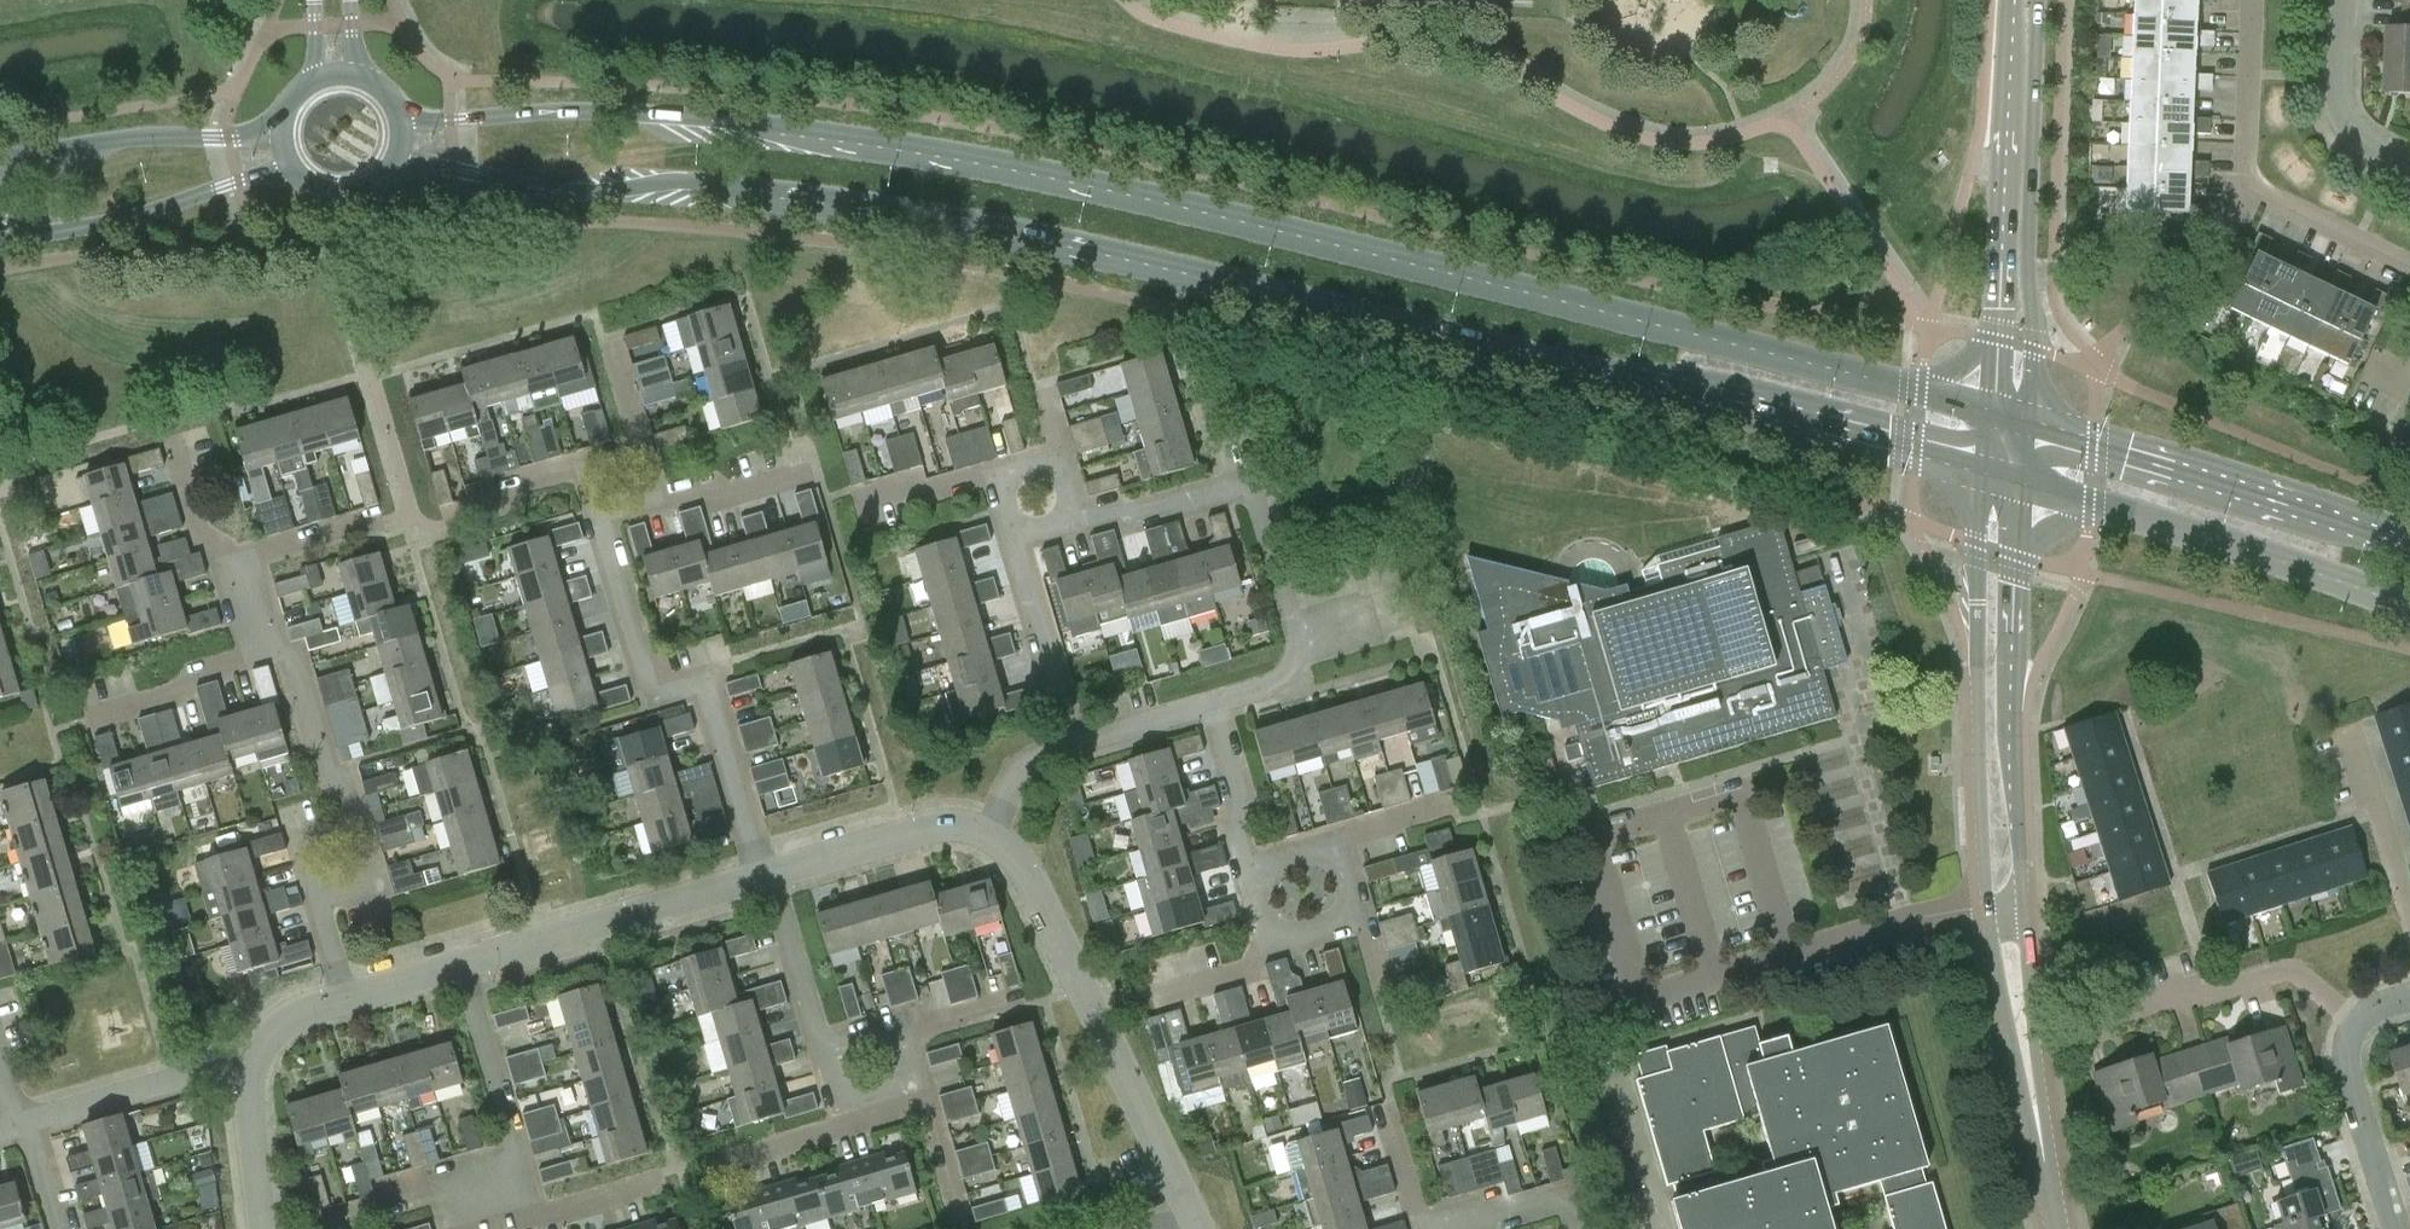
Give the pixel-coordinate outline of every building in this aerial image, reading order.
[(2133,14),(2167,16),(2168,9),(2196,10),(2196,3),(2215,4),(2215,0),(2133,0),(2133,14)] [(2196,10),(2168,9),(2167,16),(2133,14),(2132,36),(2186,38),(2186,31),(2195,32),(2195,31),(2196,10)] [(2097,23),(2105,24),(2105,13),(2098,13),(2097,23)] [(2409,61),(2409,30),(2389,29),(2387,61),(2409,61)] [(2195,31),(2195,32),(2186,31),(2186,38),(2132,36),(2131,58),(2166,59),(2166,52),(2194,53),(2194,47),(2213,48),(2214,32),(2195,31)] [(2194,53),(2166,52),(2166,59),(2131,58),(2130,79),(2184,81),(2184,75),(2193,75),(2193,74),(2194,53)] [(2105,78),(2106,57),(2101,57),(2096,56),(2095,78),(2105,78)] [(2387,61),(2386,93),(2409,94),(2409,61),(2387,61)] [(2212,75),(2193,74),(2193,75),(2184,75),(2184,81),(2130,79),(2129,101),(2164,103),(2165,95),(2192,97),(2192,90),(2212,91),(2212,75)] [(2192,97),(2165,95),(2164,103),(2129,101),(2128,123),(2182,125),(2182,118),(2191,119),(2191,118),(2192,97)] [(2211,119),(2191,118),(2191,119),(2182,118),(2182,125),(2128,123),(2127,145),(2163,146),(2163,139),(2190,141),(2191,134),(2210,135),(2211,119)] [(2190,141),(2163,139),(2163,146),(2127,145),(2127,167),(2180,169),(2181,162),(2190,162),(2190,161),(2190,141)] [(2209,162),(2190,161),(2190,162),(2181,162),(2180,169),(2127,167),(2126,189),(2161,190),(2161,183),(2189,184),(2189,177),(2208,178),(2209,162)] [(2208,206),(2188,205),(2189,184),(2161,183),(2161,190),(2126,189),(2125,211),(2177,213),(2177,221),(2207,222),(2208,206)] [(2245,261),(2251,264),(2229,310),(2249,320),(2265,288),(2258,284),(2270,260),(2264,257),(2272,240),(2258,233),(2245,261)] [(2298,252),(2289,269),(2290,270),(2286,277),(2293,280),(2269,329),(2289,339),(2304,306),(2298,303),(2309,279),(2303,276),(2312,259),(2298,252)] [(2270,260),(2258,284),(2265,288),(2249,320),(2269,329),(2293,280),(2286,277),(2290,270),(2289,269),(2270,260)] [(2329,288),(2326,296),(2332,299),(2309,348),(2328,358),(2343,325),(2337,322),(2349,298),(2342,295),(2350,278),(2337,271),(2328,288),(2329,288)] [(2309,279),(2298,303),(2304,306),(2289,339),(2309,348),(2332,299),(2326,296),(2329,288),(2328,288),(2309,279)] [(2376,290),(2368,307),(2349,298),(2337,322),(2343,325),(2328,358),(2349,368),(2371,321),(2377,324),(2390,297),(2376,290)] [(737,334),(729,305),(689,317),(676,320),(685,349),(697,345),(737,334)] [(660,340),(656,326),(623,335),(627,349),(660,340)] [(705,373),(745,361),(737,334),(697,345),(705,373)] [(574,338),(545,346),(557,386),(560,398),(596,388),(588,357),(581,359),(574,338)] [(965,353),(977,393),(1005,385),(994,345),(965,353)] [(557,386),(545,346),(517,354),(529,394),(528,394),(531,402),(544,398),(542,390),(557,386)] [(905,356),(917,396),(944,388),(945,387),(937,361),(938,360),(934,347),(905,356)] [(938,360),(937,361),(945,387),(944,388),(953,417),(960,415),(963,411),(980,406),(977,393),(965,353),(938,361),(938,360)] [(1129,393),(1140,390),(1168,381),(1160,353),(1120,365),(1129,393)] [(490,363),(501,402),(528,394),(529,394),(517,354),(490,363)] [(917,396),(905,356),(877,364),(889,404),(892,417),(905,413),(902,400),(917,396)] [(713,401),(753,389),(745,361),(705,373),(713,401)] [(501,402),(490,363),(461,371),(465,385),(473,411),(474,410),(478,425),(491,421),(486,407),(501,402)] [(849,372),(861,412),(889,404),(877,364),(849,372)] [(640,392),(673,382),(669,369),(636,378),(640,392)] [(861,412),(849,372),(821,380),(832,420),(861,412)] [(1092,388),(1088,374),(1056,383),(1060,397),(1092,388)] [(1168,381),(1140,390),(1129,393),(1137,421),(1176,409),(1168,381)] [(673,382),(640,392),(644,406),(677,396),(673,382)] [(477,425),(478,425),(474,410),(473,411),(465,385),(438,393),(449,433),(465,429),(468,440),(480,436),(477,425)] [(753,389),(713,401),(721,429),(761,418),(753,389)] [(449,433),(438,393),(409,401),(424,452),(435,449),(431,438),(449,433)] [(320,407),(331,446),(360,438),(349,399),(320,407)] [(331,446),(320,407),(292,415),(307,465),(318,462),(314,451),(331,446)] [(1176,409),(1137,421),(1145,449),(1184,437),(1176,409)] [(581,414),(591,446),(605,442),(595,410),(581,414)] [(322,519),(313,487),(312,487),(306,466),(307,465),(292,415),(264,423),(275,462),(280,478),(294,474),(308,523),(322,519)] [(1072,440),(1104,431),(1100,416),(1068,426),(1072,440)] [(548,459),(538,426),(537,427),(534,417),(521,421),(534,463),(548,459)] [(1001,421),(1011,454),(1025,449),(1015,417),(1001,421)] [(538,426),(548,459),(562,455),(552,422),(538,426)] [(280,532),(271,499),(261,466),(275,462),(264,423),(236,431),(247,470),(267,536),(280,532)] [(685,425),(653,434),(657,448),(689,438),(685,425)] [(958,433),(967,466),(982,462),(972,429),(958,433)] [(1104,431),(1072,440),(1076,454),(1108,444),(1104,431)] [(899,436),(908,469),(922,465),(913,432),(899,436)] [(967,466),(958,433),(944,437),(953,470),(967,466)] [(908,469),(899,436),(885,440),(895,473),(908,469)] [(1132,453),(1141,481),(1193,466),(1184,437),(1145,449),(1132,453)] [(487,457),(493,475),(506,471),(496,438),(483,442),(487,457)] [(842,453),(852,485),(866,481),(856,448),(842,453)] [(123,459),(124,464),(85,475),(94,504),(134,492),(128,475),(161,465),(156,449),(123,459)] [(493,475),(487,457),(474,460),(484,493),(497,489),(493,475)] [(430,473),(440,506),(453,502),(444,469),(430,473)] [(356,474),(365,507),(379,503),(369,470),(356,474)] [(1084,482),(1089,497),(1121,487),(1117,473),(1084,482)] [(313,487),(322,519),(336,515),(327,483),(313,487)] [(794,493),(803,526),(787,531),(798,570),(827,562),(815,523),(820,522),(811,489),(794,493)] [(134,492),(94,504),(102,532),(179,509),(174,492),(137,503),(134,492)] [(690,509),(711,581),(710,581),(714,595),(743,587),(731,547),(714,552),(700,506),(690,509)] [(179,509),(102,532),(110,559),(150,548),(147,537),(184,526),(179,509)] [(672,550),(683,589),(710,581),(711,581),(690,509),(679,512),(689,545),(672,550)] [(752,514),(770,579),(798,570),(787,531),(769,536),(762,511),(752,514)] [(1208,517),(1217,549),(1200,555),(1212,594),(1240,585),(1228,546),(1233,545),(1224,512),(1208,517)] [(731,547),(743,587),(770,579),(752,514),(741,517),(748,542),(731,547)] [(547,530),(548,536),(509,548),(517,577),(557,565),(552,547),(584,538),(579,521),(547,530)] [(1178,521),(1161,526),(1188,617),(1216,609),(1212,594),(1200,555),(1189,558),(1178,521)] [(638,560),(643,559),(654,598),(683,589),(672,550),(655,555),(645,522),(629,527),(638,560)] [(953,532),(954,538),(915,549),(923,578),(963,566),(958,549),(990,540),(986,523),(953,532)] [(1144,571),(1156,610),(1160,625),(1188,617),(1161,526),(1144,531),(1155,568),(1144,571)] [(1127,576),(1114,530),(1103,533),(1128,619),(1156,610),(1144,571),(1127,576)] [(1100,627),(1128,619),(1103,533),(1092,536),(1101,568),(1084,573),(1096,613),(1100,627)] [(1793,543),(1797,555),(1824,547),(1821,535),(1793,543)] [(1542,575),(1467,558),(1476,593),(1478,600),(1483,617),(1487,632),(1476,635),(1500,719),(1519,713),(1558,722),(1560,730),(1573,726),(1579,746),(1576,747),(1578,756),(1582,755),(1592,789),(1837,717),(1823,670),(1847,663),(1824,586),(1800,593),(1791,562),(1787,548),(1774,552),(1742,561),(1736,541),(1718,536),(1655,554),(1645,565),(1642,569),(1647,585),(1622,593),(1620,586),(1618,587),(1606,590),(1570,582),(1547,576),(1542,575)] [(473,545),(459,549),(463,562),(476,558),(473,545)] [(1051,584),(1056,582),(1067,621),(1096,613),(1084,573),(1068,578),(1058,546),(1041,551),(1051,584)] [(150,548),(110,559),(118,588),(132,584),(131,583),(158,575),(157,575),(171,570),(172,571),(182,568),(179,558),(155,565),(150,548)] [(182,568),(172,571),(171,570),(157,575),(158,575),(131,583),(132,584),(118,588),(116,589),(124,616),(126,616),(140,611),(180,600),(175,582),(207,573),(201,551),(179,558),(182,568)] [(348,594),(387,582),(379,553),(339,564),(348,594)] [(525,605),(590,586),(586,574),(561,582),(557,565),(517,577),(525,605)] [(963,566),(923,578),(931,606),(996,587),(993,577),(969,584),(963,566)] [(308,573),(275,582),(279,596),(312,587),(308,573)] [(356,621),(396,610),(396,609),(395,609),(387,582),(348,594),(356,621)] [(533,633),(573,621),(568,603),(592,596),(590,586),(525,605),(533,633)] [(996,587),(931,606),(939,634),(980,622),(975,605),(999,598),(996,587)] [(45,595),(49,608),(59,605),(55,592),(45,595)] [(218,608),(185,617),(180,600),(140,611),(126,616),(134,644),(188,628),(189,633),(222,624),(218,608)] [(797,604),(801,621),(811,618),(812,617),(808,601),(797,604)] [(378,646),(418,634),(409,605),(396,609),(396,610),(356,621),(360,637),(374,633),(378,646)] [(474,616),(481,644),(500,639),(493,611),(474,616)] [(305,636),(324,631),(320,617),(288,626),(291,640),(305,636)] [(541,661),(605,642),(602,631),(577,638),(573,621),(533,633),(541,661)] [(980,622),(939,634),(947,662),(1012,643),(1009,632),(985,640),(980,622)] [(10,657),(0,624),(0,660),(10,657)] [(309,650),(327,645),(340,641),(337,628),(324,632),(324,631),(305,636),(309,650)] [(386,673),(426,662),(418,634),(378,646),(386,673)] [(1203,664),(1229,656),(1225,641),(1199,648),(1203,664)] [(549,689),(589,677),(584,659),(608,652),(605,642),(541,661),(549,689)] [(1012,643),(947,662),(955,690),(996,678),(991,662),(1016,655),(1012,643)] [(799,693),(839,681),(830,653),(791,664),(799,693)] [(0,660),(0,697),(20,691),(10,657),(0,660)] [(394,701),(434,690),(426,662),(386,673),(394,701)] [(1170,663),(1159,666),(1161,676),(1173,672),(1170,663)] [(321,692),(354,683),(350,668),(317,677),(321,692)] [(254,675),(263,708),(247,713),(258,752),(257,753),(259,761),(289,753),(275,705),(280,704),(271,671),(254,675)] [(758,674),(738,679),(725,683),(730,697),(762,688),(758,674)] [(626,685),(593,694),(589,677),(549,689),(557,717),(596,706),(598,711),(631,702),(626,685)] [(1033,686),(1001,696),(996,678),(955,690),(964,719),(1004,708),(1005,712),(1037,703),(1033,686)] [(839,681),(799,693),(807,721),(847,709),(839,681)] [(354,683),(321,692),(325,706),(358,696),(354,683)] [(1394,692),(1406,732),(1435,723),(1423,683),(1394,692)] [(204,714),(215,710),(218,721),(217,721),(221,735),(223,735),(230,761),(231,760),(257,753),(258,752),(247,713),(229,718),(220,685),(198,691),(204,714)] [(434,690),(394,701),(398,717),(383,721),(386,734),(442,718),(434,690)] [(1366,700),(1378,740),(1406,732),(1394,692),(1366,700)] [(1378,740),(1366,700),(1338,708),(1350,748),(1349,748),(1353,760),(1381,752),(1377,740),(1378,740)] [(2376,716),(2380,729),(2386,727),(2388,733),(2382,735),(2386,745),(2409,737),(2409,705),(2376,716)] [(1336,752),(1349,748),(1350,748),(1338,708),(1311,716),(1322,756),(1325,766),(1338,762),(1336,752)] [(157,713),(178,790),(206,783),(194,743),(184,746),(173,709),(157,713)] [(847,709),(807,721),(815,749),(855,737),(847,709)] [(194,743),(206,783),(235,774),(231,760),(230,761),(223,735),(221,735),(217,721),(218,721),(215,710),(204,714),(211,738),(194,743)] [(139,759),(150,798),(178,790),(157,713),(139,718),(149,756),(139,759)] [(657,723),(659,727),(620,739),(628,768),(668,756),(663,739),(695,730),(690,713),(657,723)] [(2114,713),(2063,729),(2070,748),(2076,746),(2079,755),(2073,757),(2073,758),(2124,742),(2120,730),(2114,731),(2112,725),(2118,723),(2114,713)] [(1282,725),(1294,765),(1322,756),(1311,716),(1282,725)] [(742,740),(775,730),(771,717),(738,726),(742,740)] [(338,748),(370,738),(366,724),(333,734),(338,748)] [(1294,765),(1282,725),(1254,733),(1266,773),(1294,765)] [(775,730),(742,740),(746,754),(779,745),(775,730)] [(105,769),(110,767),(124,816),(152,808),(149,799),(150,798),(139,759),(121,764),(112,732),(95,737),(105,769)] [(1166,745),(1167,749),(1129,761),(1137,790),(1176,778),(1171,761),(1204,752),(1199,735),(1166,745)] [(855,737),(815,749),(824,778),(863,766),(855,737)] [(2386,745),(2389,757),(2395,756),(2397,762),(2391,764),(2395,774),(2409,769),(2409,737),(2386,745)] [(2124,742),(2073,758),(2079,776),(2085,774),(2088,784),(2082,786),(2082,787),(2133,770),(2129,758),(2123,760),(2121,754),(2127,752),(2124,742)] [(467,751),(427,763),(411,768),(419,797),(436,792),(476,780),(467,751)] [(701,777),(712,774),(709,763),(698,766),(673,773),(668,756),(628,768),(636,795),(701,777)] [(1454,789),(1444,756),(1430,760),(1440,793),(1454,789)] [(1387,772),(1397,805),(1411,801),(1401,768),(1387,772)] [(2395,774),(2399,786),(2404,784),(2406,790),(2400,792),(2404,802),(2409,800),(2409,769),(2395,774)] [(2133,770),(2082,787),(2088,805),(2095,803),(2098,812),(2091,814),(2091,815),(2142,799),(2138,786),(2132,788),(2130,782),(2136,780),(2133,770)] [(362,782),(366,795),(398,786),(395,772),(362,782)] [(1397,805),(1387,772),(1373,776),(1383,809),(1397,805)] [(754,783),(758,797),(791,787),(787,774),(754,783)] [(644,824),(684,812),(679,795),(704,788),(701,777),(636,795),(644,824)] [(585,782),(589,797),(583,798),(587,810),(618,801),(614,789),(605,791),(601,778),(585,782)] [(1145,818),(1171,811),(1172,812),(1185,808),(1184,807),(1195,804),(1198,814),(1220,808),(1214,786),(1181,795),(1176,778),(1137,790),(1123,793),(1131,821),(1145,817),(1145,818)] [(444,820),(484,808),(476,780),(436,792),(444,820)] [(11,828),(56,815),(46,781),(1,794),(11,828)] [(1332,789),(1341,821),(1355,817),(1345,785),(1332,789)] [(1341,821),(1332,789),(1318,793),(1328,825),(1341,821)] [(2142,799),(2091,815),(2097,833),(2104,831),(2107,840),(2100,843),(2151,827),(2147,815),(2142,817),(2140,811),(2145,809),(2142,799)] [(1299,834),(1289,802),(1275,806),(1285,838),(1299,834)] [(1140,850),(1179,838),(1174,821),(1198,814),(1195,804),(1184,807),(1185,808),(1172,812),(1171,811),(1145,818),(1145,817),(1131,821),(1140,850)] [(452,848),(492,836),(484,808),(444,820),(452,848)] [(721,820),(689,830),(684,812),(644,824),(652,852),(692,841),(693,846),(726,836),(721,820)] [(56,815),(11,828),(21,862),(66,849),(56,815)] [(379,838),(411,829),(407,815),(375,825),(379,838)] [(2151,827),(2100,843),(2106,862),(2113,859),(2116,869),(2109,871),(2109,872),(2160,856),(2156,843),(2151,845),(2149,839),(2154,837),(2151,827)] [(2367,878),(2351,827),(2337,831),(2339,837),(2333,839),(2331,833),(2321,836),(2337,887),(2338,887),(2336,880),(2346,877),(2348,884),(2367,878)] [(127,843),(123,829),(116,831),(122,853),(130,851),(131,848),(131,845),(127,843)] [(411,829),(379,838),(383,852),(415,843),(411,829)] [(1420,838),(1424,850),(1428,849),(1428,852),(1453,845),(1448,830),(1420,838)] [(245,843),(246,848),(194,863),(203,892),(216,889),(255,877),(250,859),(283,850),(278,834),(245,843)] [(492,836),(452,848),(460,876),(500,864),(492,836)] [(2293,846),(2309,896),(2310,896),(2308,889),(2317,886),(2319,893),(2337,887),(2321,836),(2309,840),(2311,846),(2305,848),(2303,842),(2293,846)] [(1148,877),(1224,855),(1221,844),(1184,855),(1179,838),(1140,850),(1147,876),(1148,877)] [(2264,855),(2281,906),(2281,905),(2279,898),(2289,895),(2291,902),(2309,896),(2293,846),(2280,850),(2282,855),(2276,857),(2274,852),(2264,855)] [(66,849),(21,862),(31,896),(76,883),(66,849)] [(1440,890),(1479,878),(1471,850),(1431,862),(1428,852),(1428,849),(1424,850),(1363,868),(1367,883),(1420,867),(1423,875),(1430,877),(1435,876),(1440,890)] [(1190,877),(1227,866),(1224,855),(1148,877),(1147,876),(1136,880),(1144,909),(1196,894),(1190,877)] [(2236,864),(2252,915),(2253,914),(2251,908),(2260,905),(2262,911),(2281,906),(2264,855),(2252,859),(2254,864),(2248,866),(2246,861),(2236,864)] [(2119,901),(2169,885),(2165,872),(2160,874),(2158,867),(2163,866),(2160,856),(2109,872),(2115,890),(2122,888),(2125,897),(2118,900),(2119,901)] [(414,874),(410,860),(387,866),(391,881),(395,895),(427,886),(423,872),(414,874)] [(2206,873),(2223,924),(2224,923),(2222,917),(2232,914),(2234,920),(2252,915),(2236,864),(2223,868),(2225,873),(2219,875),(2217,870),(2206,873)] [(224,916),(288,898),(285,887),(260,894),(255,877),(216,889),(224,916)] [(1479,878),(1440,890),(1440,891),(1425,895),(1433,923),(1439,921),(1448,918),(1488,907),(1479,878)] [(990,880),(962,888),(973,928),(1002,920),(990,880)] [(942,923),(934,897),(930,882),(904,890),(915,930),(941,922),(942,923)] [(76,883),(31,896),(41,930),(86,917),(76,883)] [(962,888),(934,897),(942,923),(941,922),(945,937),(973,928),(962,888)] [(887,938),(915,930),(904,890),(875,898),(887,938)] [(1152,938),(1164,934),(1203,923),(1205,927),(1238,918),(1233,901),(1200,911),(1196,894),(1144,909),(1152,938)] [(288,898),(224,916),(232,944),(271,933),(266,916),(292,909),(288,898)] [(875,898),(845,907),(857,947),(887,938),(875,898)] [(190,922),(184,900),(169,905),(175,926),(190,922)] [(829,955),(857,947),(845,907),(817,915),(829,955)] [(1456,946),(1496,935),(1488,907),(1448,918),(1439,921),(1447,948),(1456,946)] [(1092,913),(1094,923),(1108,919),(1105,911),(1099,908),(1091,911),(1092,913)] [(1383,938),(1416,928),(1411,914),(1379,923),(1383,938)] [(86,917),(41,930),(51,965),(96,952),(86,917)] [(1387,951),(1420,942),(1425,940),(1422,927),(1416,929),(1416,928),(1383,938),(1387,951)] [(265,966),(266,971),(314,957),(309,940),(276,950),(271,933),(232,944),(232,945),(220,948),(228,975),(240,972),(240,973),(265,966)] [(719,944),(720,949),(681,960),(690,989),(730,977),(725,960),(757,951),(753,934),(719,944)] [(1496,935),(1456,946),(1460,961),(1444,966),(1452,994),(1469,989),(1464,975),(1504,963),(1496,935)] [(1101,943),(1104,954),(1120,949),(1117,939),(1101,943)] [(0,942),(0,980),(17,975),(7,940),(0,942)] [(1322,953),(1332,986),(1315,991),(1329,1039),(1357,1030),(1343,982),(1348,981),(1339,948),(1322,953)] [(1007,990),(1021,986),(1012,953),(998,957),(1007,990)] [(1300,981),(1292,976),(1287,958),(1265,965),(1273,992),(1284,989),(1287,999),(1286,999),(1290,1014),(1291,1014),(1298,1038),(1299,1038),(1302,1047),(1329,1039),(1315,991),(1304,994),(1300,981)] [(955,970),(965,1002),(979,998),(969,966),(955,970)] [(896,971),(906,1004),(919,1000),(910,968),(896,971)] [(965,1002),(955,970),(941,974),(951,1006),(965,1002)] [(1400,994),(1432,984),(1428,970),(1395,980),(1400,994)] [(906,1004),(896,971),(881,976),(891,1008),(906,1004)] [(730,977),(690,989),(698,1018),(712,1014),(785,992),(781,981),(735,995),(730,977)] [(848,1021),(862,1017),(853,984),(838,988),(848,1021)] [(566,1025),(607,1013),(598,985),(558,997),(566,1025)] [(1247,1069),(1274,1061),(1275,1061),(1263,1021),(1253,1024),(1242,987),(1225,992),(1247,1069)] [(1284,989),(1273,992),(1280,1016),(1263,1021),(1275,1061),(1274,1061),(1277,1072),(1305,1064),(1302,1053),(1304,1052),(1302,1047),(1299,1038),(1298,1038),(1291,1014),(1290,1014),(1286,999),(1287,999),(1284,989)] [(785,992),(712,1014),(720,1042),(761,1031),(755,1012),(788,1003),(785,992)] [(1247,1069),(1225,992),(1214,995),(1225,1032),(1207,1037),(1222,1086),(1223,1091),(1250,1083),(1246,1069),(1247,1069)] [(494,1015),(498,1030),(530,1020),(526,1006),(494,1015)] [(1222,1086),(1207,1037),(1191,1042),(1181,1010),(1164,1015),(1173,1048),(1167,1049),(1181,1098),(1193,1094),(1222,1086)] [(607,1013),(566,1025),(574,1053),(615,1041),(607,1013)] [(205,1016),(201,1017),(207,1034),(224,1029),(222,1024),(220,1019),(211,1014),(205,1016)] [(1000,1063),(1040,1051),(1032,1023),(992,1035),(1000,1063)] [(1939,1227),(1945,1225),(1932,1182),(1926,1183),(1922,1168),(1928,1166),(1887,1025),(1793,1052),(1788,1035),(1759,1043),(1754,1026),(1667,1051),(1666,1045),(1635,1054),(1642,1077),(1635,1079),(1666,1185),(1672,1184),(1676,1199),(1671,1201),(1679,1228),(1833,1228),(1827,1209),(1837,1206),(1834,1195),(1881,1182),(1885,1196),(1883,1197),(1892,1228),(1940,1228),(1939,1227)] [(2283,1029),(2262,1036),(2253,1039),(2251,1032),(2201,1048),(2203,1054),(2191,1058),(2202,1094),(2240,1082),(2242,1088),(2275,1078),(2279,1092),(2301,1085),(2283,1029)] [(761,1031),(720,1042),(728,1070),(793,1051),(790,1039),(765,1046),(761,1031)] [(615,1041),(574,1053),(583,1081),(623,1069),(615,1041)] [(423,1051),(435,1091),(463,1083),(452,1043),(423,1051)] [(927,1054),(931,1067),(963,1057),(959,1044),(927,1054)] [(510,1072),(543,1062),(538,1048),(506,1057),(510,1072)] [(2393,1053),(2409,1106),(2409,1048),(2393,1053)] [(435,1091),(423,1051),(395,1059),(407,1099),(406,1100),(410,1111),(422,1107),(419,1096),(435,1091)] [(777,1086),(771,1068),(796,1061),(793,1051),(728,1070),(736,1098),(777,1086)] [(1040,1051),(1000,1063),(1008,1091),(1048,1079),(1040,1051)] [(2202,1094),(2191,1058),(2181,1061),(2179,1055),(2152,1064),(2150,1057),(2095,1075),(2112,1130),(2135,1123),(2130,1109),(2162,1099),(2164,1106),(2202,1094)] [(367,1068),(379,1108),(406,1100),(407,1099),(395,1059),(367,1068)] [(543,1062),(510,1072),(515,1086),(547,1076),(543,1062)] [(343,1090),(351,1116),(352,1116),(379,1108),(367,1068),(338,1076),(343,1090)] [(623,1069),(583,1081),(591,1109),(631,1097),(623,1069)] [(1506,1082),(1518,1123),(1546,1114),(1534,1074),(1506,1082)] [(1446,1085),(1458,1125),(1485,1117),(1486,1118),(1478,1091),(1474,1077),(1446,1085)] [(1057,1107),(1048,1079),(1008,1091),(1016,1119),(1057,1107)] [(1347,1102),(1350,1112),(1364,1108),(1362,1098),(1356,1079),(1342,1083),(1347,1102)] [(1478,1091),(1486,1118),(1485,1117),(1494,1148),(1504,1145),(1502,1128),(1518,1123),(1506,1082),(1478,1091)] [(1458,1125),(1446,1085),(1418,1093),(1434,1148),(1445,1144),(1441,1130),(1458,1125)] [(813,1093),(781,1102),(777,1086),(736,1098),(744,1125),(784,1114),(786,1119),(818,1110),(813,1093)] [(943,1110),(976,1100),(972,1086),(939,1096),(943,1110)] [(315,1098),(327,1138),(342,1134),(346,1145),(359,1141),(352,1116),(351,1116),(343,1090),(315,1098)] [(631,1097),(591,1109),(599,1137),(639,1125),(631,1097)] [(327,1138),(315,1098),(287,1106),(302,1158),(313,1154),(310,1143),(327,1138)] [(943,1110),(947,1124),(980,1114),(976,1100),(943,1110)] [(1292,1125),(1322,1117),(1318,1100),(1288,1108),(1292,1125)] [(526,1128),(559,1118),(555,1105),(522,1114),(526,1128)] [(1065,1135),(1057,1107),(1016,1119),(1025,1147),(1065,1135)] [(1368,1115),(1335,1124),(1300,1134),(1302,1140),(1287,1145),(1284,1149),(1292,1173),(1295,1172),(1296,1173),(1346,1158),(1341,1141),(1373,1132),(1368,1115)] [(71,1173),(95,1166),(96,1165),(93,1156),(131,1145),(123,1116),(84,1127),(91,1151),(66,1158),(71,1173)] [(483,1148),(473,1116),(459,1120),(469,1152),(483,1148)] [(559,1118),(526,1128),(530,1142),(563,1133),(559,1118)] [(639,1125),(599,1137),(607,1165),(648,1153),(639,1125)] [(416,1132),(426,1165),(440,1161),(431,1128),(416,1132)] [(426,1165),(416,1132),(403,1136),(412,1169),(426,1165)] [(1198,1156),(1198,1157),(1217,1153),(1216,1149),(1213,1134),(1192,1138),(1198,1156)] [(1073,1163),(1065,1135),(1025,1147),(1033,1175),(1073,1163)] [(2275,1225),(2277,1228),(2328,1228),(2324,1215),(2341,1210),(2333,1184),(2327,1167),(2322,1168),(2313,1141),(2281,1151),(2290,1178),(2295,1195),(2280,1200),(2287,1222),(2275,1225)] [(960,1166),(992,1157),(988,1142),(955,1152),(960,1166)] [(365,1163),(371,1181),(384,1177),(375,1144),(361,1148),(365,1163)] [(79,1201),(104,1194),(104,1193),(101,1184),(139,1173),(131,1145),(93,1156),(96,1165),(95,1166),(99,1180),(75,1187),(79,1201)] [(1551,1183),(1565,1179),(1577,1176),(1574,1168),(1563,1171),(1556,1147),(1542,1151),(1551,1183)] [(1499,1164),(1499,1163),(1495,1150),(1481,1154),(1490,1186),(1504,1182),(1499,1164)] [(1525,1188),(1537,1184),(1525,1151),(1513,1155),(1525,1188)] [(210,1152),(198,1155),(202,1168),(213,1165),(210,1152)] [(859,1162),(871,1205),(917,1191),(906,1154),(879,1162),(878,1157),(859,1162)] [(992,1157),(960,1166),(964,1180),(996,1170),(992,1157)] [(1304,1201),(1391,1175),(1388,1164),(1351,1175),(1346,1158),(1296,1173),(1304,1201)] [(1499,1163),(1499,1164),(1504,1182),(1508,1195),(1522,1191),(1513,1159),(1499,1163)] [(543,1184),(575,1175),(571,1161),(539,1170),(543,1184)] [(871,1205),(859,1162),(841,1167),(843,1173),(817,1180),(828,1217),(871,1205)] [(1448,1198),(1462,1194),(1453,1162),(1439,1166),(1448,1198)] [(371,1181),(365,1163),(352,1166),(361,1199),(375,1195),(371,1181)] [(1073,1163),(1033,1175),(1041,1203),(1081,1192),(1073,1163)] [(112,1223),(113,1222),(110,1212),(147,1202),(160,1198),(152,1169),(139,1173),(101,1184),(104,1193),(104,1194),(108,1208),(84,1215),(88,1228),(90,1228),(112,1223)] [(196,1188),(216,1182),(211,1169),(192,1175),(196,1188)] [(317,1211),(331,1207),(322,1175),(308,1179),(317,1211)] [(1312,1228),(1362,1214),(1359,1203),(1396,1192),(1391,1175),(1304,1201),(1312,1228)] [(817,1180),(791,1188),(790,1183),(771,1188),(783,1228),(787,1228),(828,1217),(817,1180)] [(25,1223),(14,1184),(0,1188),(0,1228),(3,1228),(25,1223)] [(771,1188),(753,1193),(755,1199),(728,1206),(735,1228),(783,1228),(771,1188)] [(972,1209),(976,1222),(976,1223),(1009,1213),(1004,1199),(972,1209)] [(147,1202),(110,1212),(113,1222),(112,1223),(114,1228),(155,1228),(147,1202)] [(2237,1204),(2202,1215),(2205,1223),(2186,1228),(2245,1228),(2237,1204)] [(1273,1210),(1250,1217),(1254,1228),(1256,1228),(1277,1223),(1273,1210)] [(1362,1214),(1312,1228),(1366,1228),(1362,1214)] [(1404,1220),(1372,1228),(1407,1228),(1404,1220)] [(631,1228),(679,1228),(677,1221),(651,1228),(649,1223),(631,1228)]
